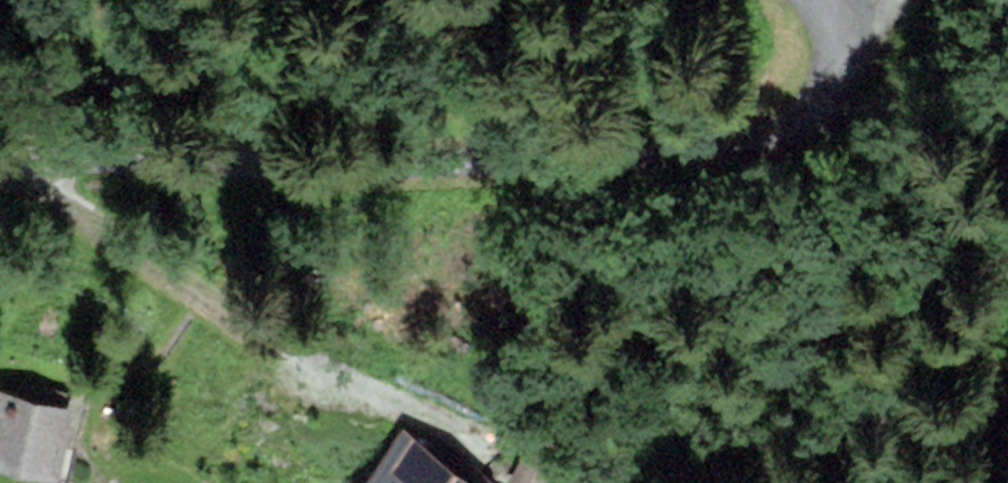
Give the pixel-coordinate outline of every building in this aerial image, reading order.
[(0,389),(0,457),(50,470),(66,406),(0,389)] [(404,433),(368,482),(474,482),(404,433)]
